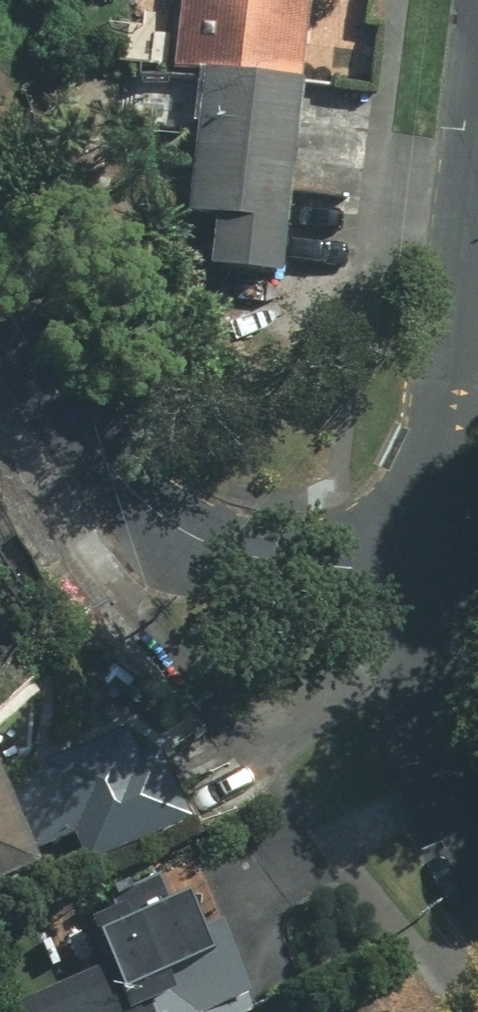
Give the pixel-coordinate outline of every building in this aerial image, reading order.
[(177,68),(302,82),(311,0),(183,0),(177,68)] [(286,275),(303,90),(202,81),(189,216),(217,219),(213,268),(286,275)] [(41,846),(76,833),(89,866),(191,826),(152,727),(49,768),(51,771),(17,784),(41,846)] [(0,762),(0,886),(43,869),(0,762)] [(18,1011),(209,1011),(249,995),(222,931),(204,939),(189,902),(170,910),(158,880),(89,909),(114,968),(17,1009),(18,1011)]
